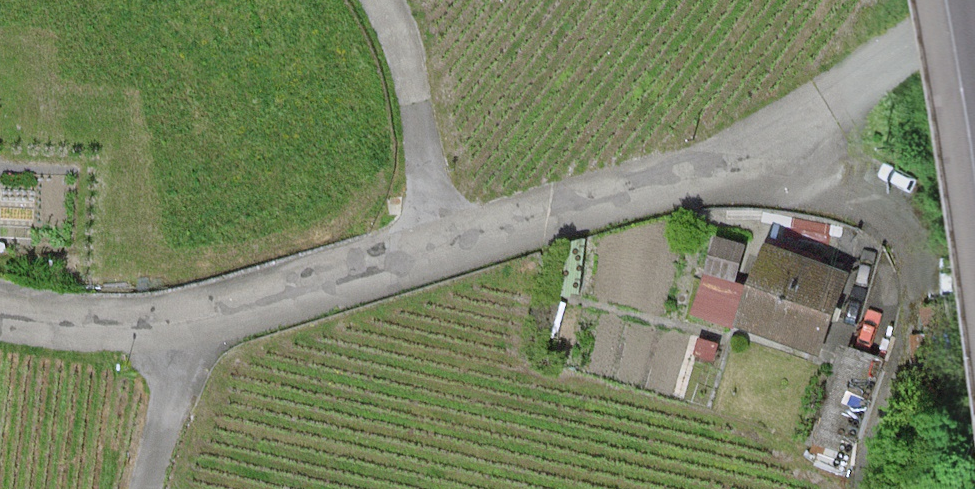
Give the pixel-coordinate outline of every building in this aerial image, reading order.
[(769,249),(743,327),(814,350),(840,272),(800,259),(769,249)]
